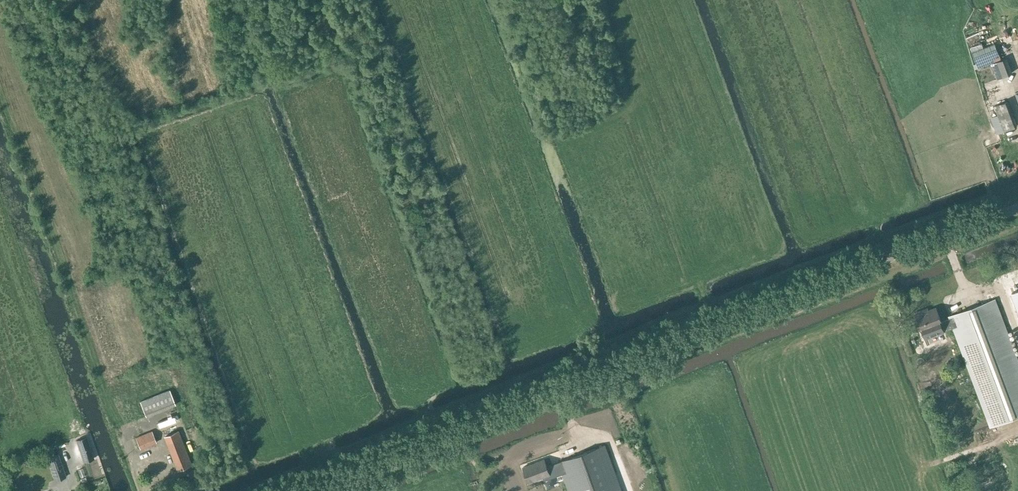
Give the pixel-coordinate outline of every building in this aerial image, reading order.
[(992,56),(997,75),(1008,72),(1003,53),(992,56)] [(1004,131),(1017,126),(1008,101),(994,106),(1004,131)] [(1017,416),(1017,361),(995,299),(949,316),(950,318),(941,321),(936,308),(928,310),(927,308),(914,313),(921,331),(938,325),(941,332),(953,328),(990,427),(1017,416)] [(171,385),(141,397),(147,413),(177,401),(171,385)] [(177,430),(164,436),(177,470),(191,464),(177,430)] [(140,449),(157,442),(152,431),(136,437),(140,449)] [(87,437),(77,440),(84,461),(94,458),(87,437)] [(605,445),(558,462),(559,464),(548,469),(544,459),(523,467),(529,483),(549,475),(551,480),(563,476),(569,490),(622,490),(605,445)] [(54,481),(66,477),(58,454),(47,458),(54,481)]
